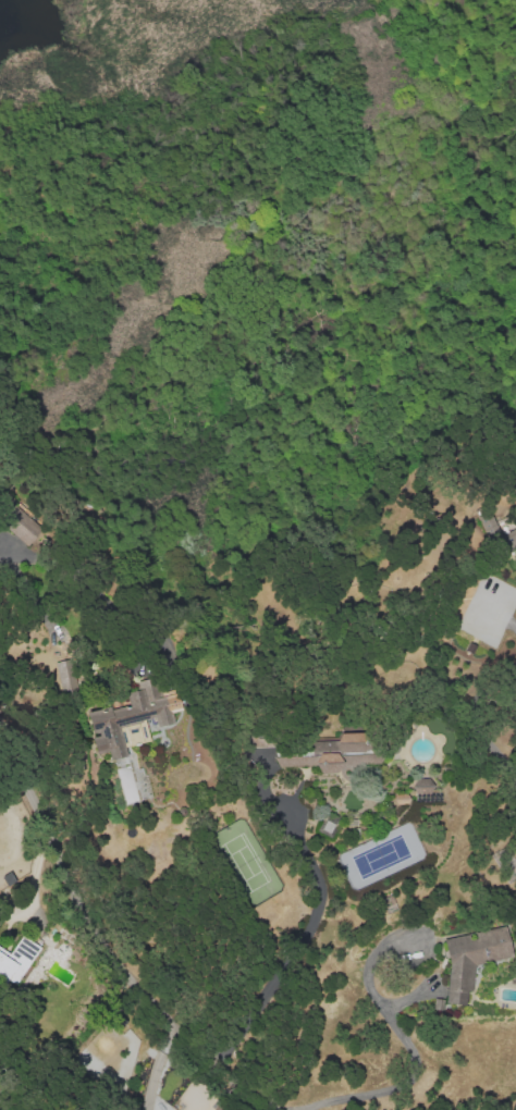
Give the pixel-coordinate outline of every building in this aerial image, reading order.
[(28,547),(1,523),(15,507),(42,531),(28,547)] [(493,543),(515,531),(515,553),(503,560),(493,543)] [(369,634),(376,626),(389,638),(380,648),(369,634)] [(66,700),(58,665),(74,662),(82,695),(66,700)] [(94,736),(88,715),(113,710),(113,712),(146,704),(142,688),(158,683),(162,699),(172,696),(176,715),(173,715),(176,726),(159,730),(157,720),(121,729),(125,743),(109,748),(106,732),(94,736)] [(277,754),(279,745),(337,743),(343,733),(366,736),(368,738),(382,740),(383,752),(381,766),(342,766),(339,774),(321,775),(315,766),(280,768),(275,754),(277,754)] [(253,752),(251,737),(272,736),(272,751),(253,752)] [(411,800),(413,780),(431,781),(430,801),(411,800)] [(393,806),(393,795),(404,794),(404,806),(393,806)] [(370,819),(380,813),(384,819),(374,827),(370,819)] [(339,819),(333,829),(339,831),(333,842),(315,832),(319,823),(325,825),(331,815),(339,819)] [(367,838),(364,830),(371,827),(374,835),(367,838)] [(509,881),(515,877),(515,863),(506,846),(493,854),(509,881)] [(515,959),(476,967),(474,992),(468,992),(466,1007),(445,1004),(451,967),(446,941),(507,927),(515,959)] [(3,985),(0,983),(0,957),(4,960),(21,938),(39,950),(15,984),(8,979),(3,985)] [(434,1009),(435,1000),(444,1001),(443,1009),(434,1009)]
